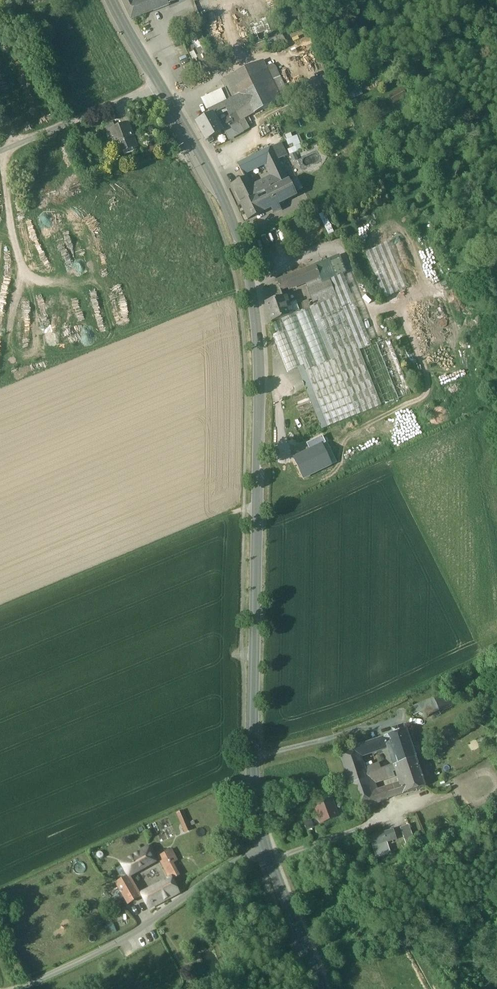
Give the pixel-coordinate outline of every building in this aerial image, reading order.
[(133,2),(124,6),(130,20),(168,6),(167,0),(137,0),(133,2)] [(282,35),(267,43),(271,51),(287,44),(282,35)] [(263,60),(226,77),(235,97),(245,92),(262,84),(263,85),(271,80),(266,67),(263,60)] [(288,98),(273,64),(266,67),(271,80),(263,85),(272,106),(288,98)] [(262,84),(245,92),(254,113),(255,114),(272,106),(263,85),(262,84)] [(235,97),(224,102),(228,109),(232,117),(218,125),(221,131),(224,130),(239,122),(254,113),(245,92),(235,97)] [(296,100),(289,103),(292,109),(299,106),(296,100)] [(224,102),(211,108),(215,115),(228,109),(224,102)] [(218,125),(211,115),(196,123),(206,140),(215,135),(221,131),(218,125)] [(239,122),(224,130),(229,139),(244,131),(239,122)] [(113,123),(104,127),(106,133),(108,132),(108,131),(115,128),(113,123)] [(115,128),(108,131),(108,132),(111,139),(107,141),(110,149),(116,147),(120,155),(138,148),(128,123),(115,128)] [(85,129),(77,132),(81,144),(89,140),(85,129)] [(278,143),(270,147),(277,159),(285,156),(278,143)] [(270,147),(259,153),(264,163),(272,179),(275,185),(286,180),(277,159),(270,147)] [(259,153),(236,165),(240,173),(249,169),(249,170),(264,163),(259,153)] [(245,178),(231,185),(240,204),(241,204),(255,197),(250,188),(245,178)] [(272,179),(266,182),(270,190),(272,189),(276,186),(275,185),(272,179)] [(276,186),(272,189),(279,203),(296,195),(288,180),(276,186)] [(266,182),(256,187),(260,195),(265,192),(270,190),(266,182)] [(256,187),(255,185),(250,188),(255,197),(260,195),(256,187)] [(279,203),(272,189),(270,190),(265,192),(269,199),(273,206),(279,203)] [(255,197),(241,204),(248,219),(262,212),(258,204),(255,197)] [(269,199),(258,204),(262,212),(273,206),(269,199)] [(388,243),(367,251),(384,295),(405,287),(388,243)] [(338,258),(316,266),(320,278),(322,283),(329,280),(343,275),(345,274),(338,258)] [(316,266),(277,282),(280,291),(297,285),(298,286),(306,283),(320,278),(316,266)] [(371,346),(343,275),(329,280),(336,297),(338,296),(342,307),(360,351),(371,346)] [(320,278),(306,283),(308,288),(322,283),(320,278)] [(322,283),(308,288),(315,306),(336,297),(329,280),(322,283)] [(311,307),(309,308),(313,319),(342,307),(338,296),(336,297),(315,306),(311,307)] [(283,298),(266,304),(272,323),(290,316),(286,306),(283,298)] [(309,301),(297,305),(300,312),(309,308),(311,307),(309,301)] [(297,305),(294,307),(293,304),(286,306),(290,316),(300,312),(297,305)] [(300,312),(290,316),(272,323),(276,333),(273,335),(287,372),(302,367),(304,372),(305,372),(327,428),(357,415),(336,361),(360,351),(342,307),(313,319),(309,308),(300,312)] [(389,339),(371,346),(360,351),(382,405),(410,393),(389,339)] [(357,415),(382,405),(360,351),(336,361),(357,415)] [(306,443),(310,451),(321,445),(326,443),(323,436),(306,443)] [(310,451),(294,458),(304,478),(318,471),(317,469),(330,463),(321,445),(310,451)] [(453,690),(434,699),(439,710),(458,701),(453,690)] [(434,699),(411,709),(414,715),(418,712),(424,715),(425,717),(439,710),(434,699)] [(407,731),(385,738),(388,746),(388,748),(391,747),(397,766),(416,759),(407,731)] [(385,738),(357,748),(360,756),(388,746),(385,738)] [(357,748),(340,753),(351,786),(367,780),(366,776),(364,769),(360,756),(357,748)] [(416,759),(397,766),(403,783),(400,784),(401,786),(403,794),(425,787),(416,759)] [(379,763),(364,769),(366,776),(381,771),(379,763)] [(381,771),(366,776),(367,780),(370,786),(394,777),(391,768),(381,771)] [(367,780),(351,786),(359,809),(375,804),(372,795),(370,786),(367,780)] [(401,786),(372,795),(375,804),(403,794),(401,786)] [(232,788),(227,791),(231,798),(236,796),(232,788)] [(331,800),(315,805),(321,823),(338,817),(331,800)] [(182,809),(174,812),(182,833),(190,830),(182,809)] [(418,850),(409,825),(400,828),(409,853),(418,850)] [(393,830),(369,838),(376,858),(391,853),(387,843),(396,840),(393,830)] [(147,847),(121,862),(122,863),(129,876),(154,862),(147,847)] [(176,877),(165,855),(159,859),(170,880),(171,880),(176,877)] [(122,863),(117,866),(124,878),(127,877),(129,876),(122,863)] [(124,878),(116,882),(128,903),(139,897),(127,877),(124,878)] [(170,880),(143,896),(149,908),(178,893),(171,880),(170,880)]
